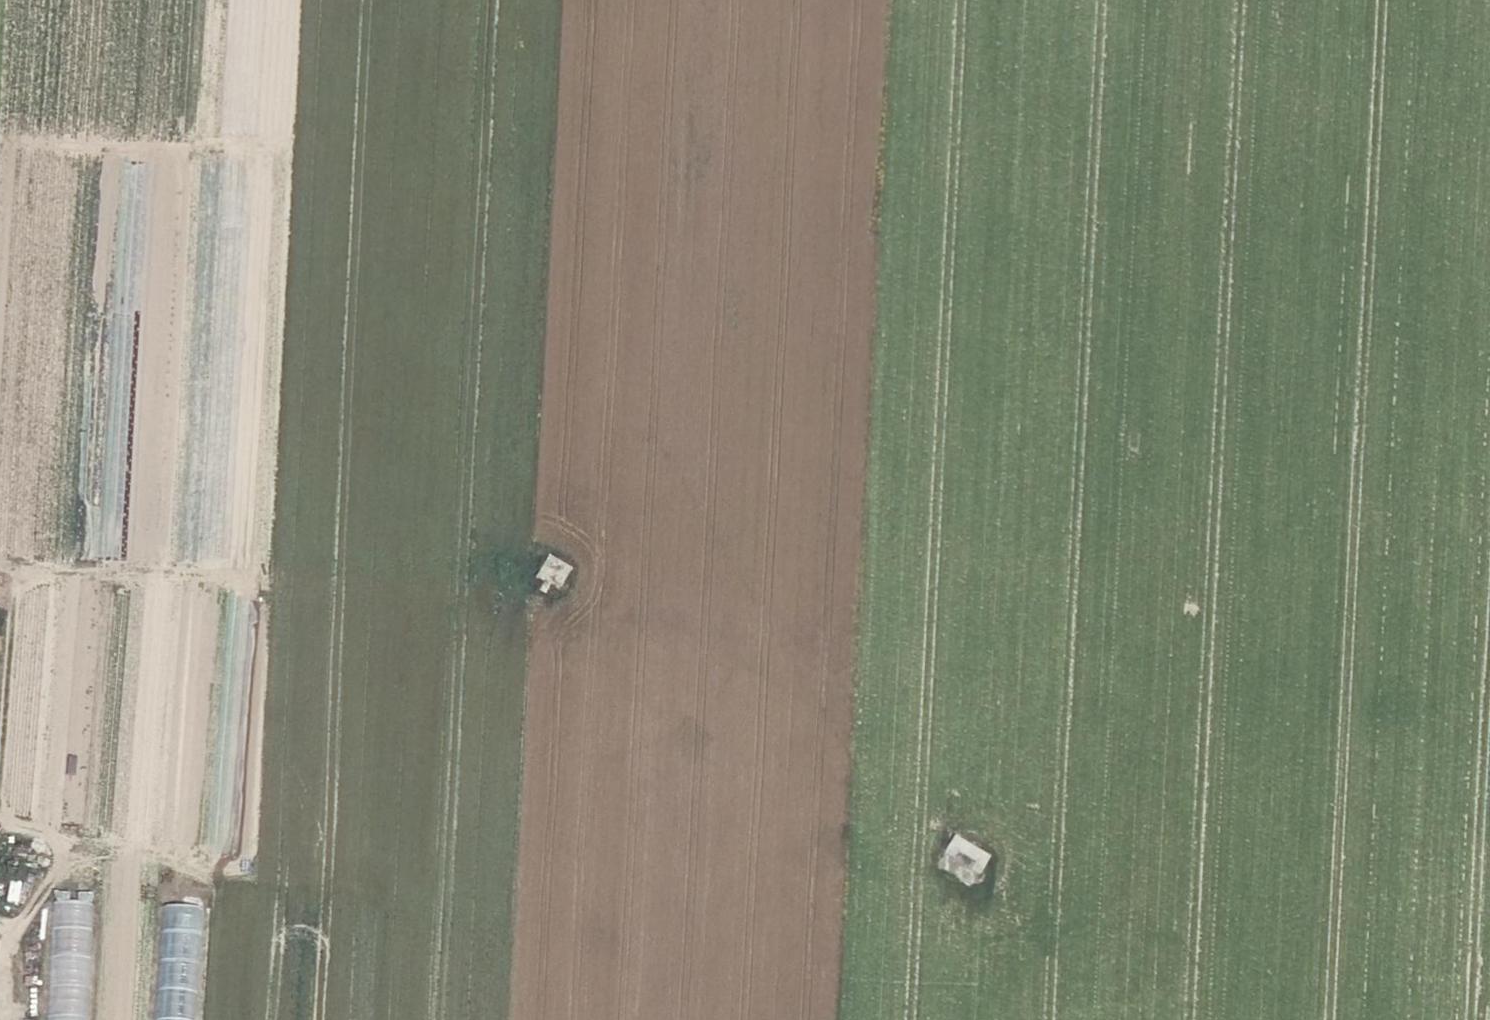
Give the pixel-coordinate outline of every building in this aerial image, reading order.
[(543,584),(538,592),(545,597),(550,588),(557,592),(558,591),(570,571),(570,569),(550,557),(548,558),(536,578),(536,579),(543,584)] [(990,858),(955,837),(945,853),(953,858),(957,853),(974,863),(970,869),(979,875),(990,858)] [(50,904),(44,1019),(86,1019),(92,906),(50,904)]
